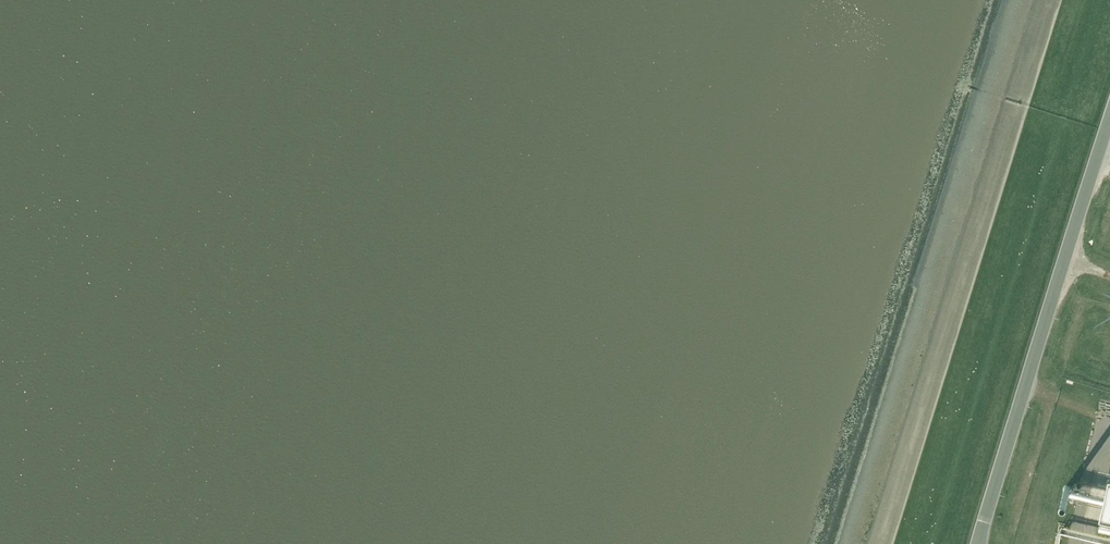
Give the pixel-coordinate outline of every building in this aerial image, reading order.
[(1100,518),(1109,520),(1109,491),(1107,491),(1100,518)]
